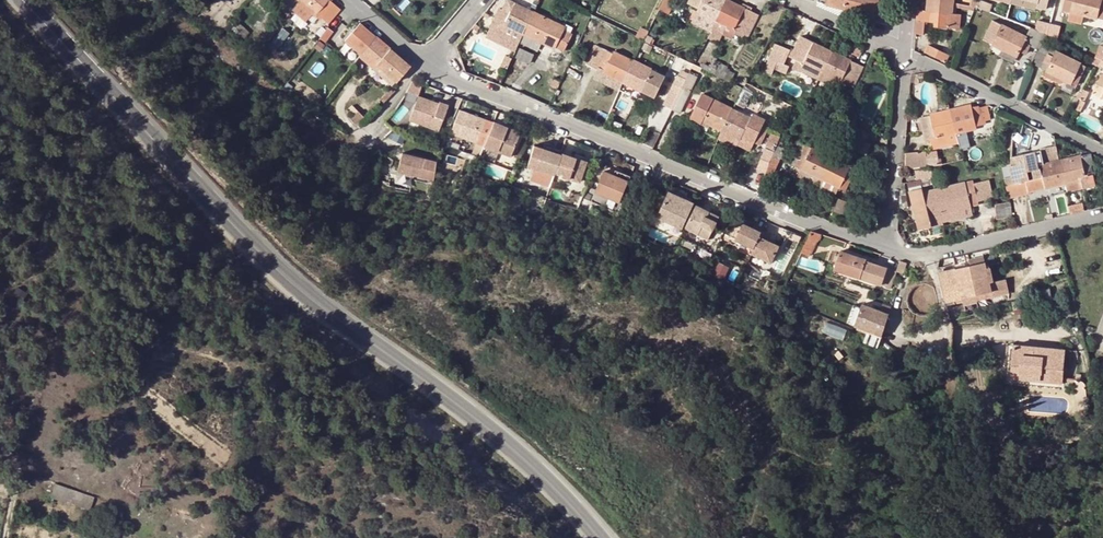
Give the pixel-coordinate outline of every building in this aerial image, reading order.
[(300,1),(301,0),(284,0),(294,9),(300,1)] [(300,1),(315,14),(321,19),(323,17),(330,23),(341,10),(330,0),(301,0),(300,1)] [(520,42),(524,33),(534,11),(511,0),(508,0),(503,10),(501,9),(492,27),(520,42)] [(711,31),(726,0),(690,0),(688,4),(698,9),(692,22),(711,31)] [(728,0),(726,0),(711,31),(708,37),(712,39),(717,30),(721,32),(725,25),(741,33),(740,35),(760,44),(771,21),(762,16),(764,13),(756,9),(754,13),(728,0)] [(874,0),(823,0),(827,1),(826,4),(874,16),(877,2),(874,1),(874,0)] [(1072,10),(1102,19),(1102,0),(1067,0),(1066,4),(1073,5),(1072,10)] [(315,14),(300,1),(294,9),(292,11),(307,23),(315,14)] [(953,14),(953,5),(929,3),(928,12),(919,11),(918,19),(917,19),(916,33),(924,33),(925,21),(937,22),(947,22),(947,26),(960,28),(961,14),(953,14)] [(567,25),(566,27),(534,11),(524,33),(556,48),(557,46),(565,49),(572,32),(571,32),(573,28),(567,25)] [(1071,19),(1085,22),(1086,14),(1073,11),(1071,19)] [(340,36),(347,42),(361,55),(377,37),(361,23),(359,25),(347,15),(337,26),(344,32),(340,36)] [(242,41),(250,33),(235,20),(228,28),(242,41)] [(1037,47),(1044,33),(1038,30),(1037,32),(1031,29),(1026,37),(993,20),(984,39),(1003,49),(1018,56),(1020,51),(1025,53),(1030,44),(1037,47)] [(717,30),(712,39),(719,43),(723,34),(733,39),(736,33),(740,35),(741,33),(725,25),(721,32),(717,30)] [(645,40),(647,35),(649,32),(641,28),(637,36),(643,39),(645,40)] [(524,33),(520,42),(537,50),(537,49),(552,56),(556,48),(524,33)] [(654,38),(647,35),(645,40),(651,43),(654,38)] [(804,64),(801,70),(819,79),(833,51),(802,36),(792,57),(796,60),(804,64)] [(397,81),(410,65),(377,37),(361,55),(378,69),(380,66),(397,81)] [(337,54),(351,66),(361,55),(347,42),(337,54)] [(776,64),(773,71),(786,77),(790,66),(785,64),(791,51),(776,44),(768,61),(776,64)] [(605,72),(623,81),(633,60),(615,51),(613,54),(595,45),(586,63),(597,68),(598,66),(606,69),(605,72)] [(929,45),(925,52),(938,58),(942,51),(929,45)] [(1055,74),(1064,79),(1077,85),(1087,66),(1043,45),(1034,64),(1055,74)] [(521,47),(516,57),(530,64),(535,54),(521,47)] [(857,48),(854,54),(860,57),(862,52),(857,48)] [(1018,56),(1003,49),(1000,55),(1014,62),(1018,56)] [(833,51),(819,79),(838,88),(841,82),(854,88),(864,66),(833,51)] [(950,55),(942,51),(938,58),(946,63),(950,55)] [(1099,66),(1102,60),(1095,56),(1093,62),(1099,66)] [(633,60),(623,81),(625,82),(642,91),(643,88),(656,94),(664,76),(633,60)] [(804,64),(796,60),(793,67),(801,70),(804,64)] [(394,85),(397,81),(380,66),(378,69),(376,70),(394,85)] [(618,90),(623,81),(605,72),(606,69),(598,66),(597,68),(592,77),(600,81),(618,90)] [(672,108),(685,82),(690,72),(684,68),(665,104),(672,108)] [(685,82),(672,109),(680,113),(693,86),(698,77),(690,73),(685,82)] [(1061,83),(1064,79),(1055,74),(1053,79),(1061,83)] [(1095,94),(1102,98),(1102,74),(1093,93),(1095,94)] [(551,85),(558,89),(561,82),(554,78),(551,85)] [(625,82),(621,89),(639,97),(642,91),(625,82)] [(420,87),(410,83),(404,94),(416,98),(420,87)] [(1095,94),(1094,98),(1096,99),(1094,101),(1102,106),(1102,98),(1095,94)] [(723,130),(732,109),(714,100),(713,103),(701,97),(692,116),(691,119),(702,124),(704,121),(723,130)] [(416,98),(407,122),(437,133),(446,107),(437,104),(436,106),(416,98)] [(971,107),(970,105),(951,110),(956,133),(977,128),(976,126),(986,123),(985,120),(991,119),(987,106),(980,108),(979,105),(971,107)] [(751,118),(732,109),(723,130),(741,139),(742,137),(754,143),(761,146),(764,138),(759,136),(763,127),(766,120),(753,114),(751,118)] [(948,135),(956,133),(951,110),(930,115),(930,116),(921,118),(926,140),(930,139),(932,149),(950,145),(948,135)] [(473,138),(483,138),(488,125),(462,116),(453,140),(473,138)] [(503,129),(488,124),(488,125),(483,138),(490,138),(513,141),(515,138),(502,134),(503,129)] [(847,125),(844,130),(866,140),(869,133),(854,127),(853,128),(847,125)] [(763,127),(759,136),(764,138),(768,130),(763,127)] [(977,128),(956,133),(960,152),(973,149),(971,141),(979,139),(977,128)] [(502,134),(515,138),(516,134),(503,129),(502,134)] [(741,139),(723,130),(719,138),(718,139),(736,147),(737,145),(751,151),(754,143),(742,137),(741,139)] [(780,137),(771,133),(765,148),(774,151),(777,145),(780,137)] [(479,149),(483,138),(473,138),(453,140),(471,147),(467,159),(475,161),(479,149)] [(490,138),(483,138),(479,149),(507,159),(513,141),(490,138)] [(857,141),(854,151),(867,155),(870,145),(857,141)] [(820,178),(831,157),(799,142),(789,163),(796,166),(820,178)] [(774,151),(774,152),(768,167),(776,170),(785,149),(777,145),(774,151)] [(1042,166),(1061,161),(1057,147),(1041,148),(1042,151),(1025,154),(1014,156),(1014,163),(1009,164),(1013,183),(1023,182),(1026,181),(1030,180),(1028,171),(1034,170),(1036,178),(1043,177),(1042,166)] [(766,172),(768,167),(774,152),(766,149),(757,169),(766,172)] [(550,180),(551,179),(557,159),(539,153),(530,150),(524,167),(533,170),(532,174),(550,180)] [(539,153),(557,159),(558,158),(558,157),(540,150),(539,153)] [(926,152),(906,154),(906,168),(928,165),(926,156),(926,152)] [(1061,161),(1065,182),(1066,184),(1082,180),(1084,188),(1096,185),(1091,165),(1094,165),(1092,154),(1061,161)] [(398,155),(393,174),(428,183),(432,164),(398,155)] [(940,164),(938,155),(926,156),(928,165),(940,164)] [(855,169),(831,157),(820,178),(838,187),(839,188),(841,185),(846,188),(855,169)] [(558,158),(557,159),(551,179),(575,187),(582,167),(558,158)] [(1036,178),(1030,180),(1026,181),(1028,191),(1065,182),(1061,161),(1042,166),(1043,177),(1036,178)] [(817,186),(820,178),(796,166),(792,174),(817,186)] [(932,170),(916,171),(916,180),(932,178),(932,170)] [(610,180),(625,186),(627,181),(612,175),(610,180)] [(592,198),(616,208),(625,186),(610,180),(601,176),(592,198)] [(820,178),(817,186),(816,187),(834,196),(838,187),(820,178)] [(1066,184),(1067,191),(1084,188),(1082,180),(1066,184)] [(973,181),(935,190),(940,213),(972,206),(971,204),(978,202),(978,200),(992,196),(989,181),(974,184),(973,181)] [(1028,191),(1026,181),(1023,182),(1007,185),(1009,197),(1028,192),(1028,191)] [(932,226),(943,224),(940,213),(935,190),(924,193),(923,188),(910,191),(919,230),(932,226)] [(680,208),(682,204),(665,197),(664,201),(680,208)] [(843,214),(848,202),(839,199),(835,211),(843,214)] [(682,204),(680,208),(664,201),(654,223),(679,234),(691,209),(682,204)] [(1070,206),(1071,214),(1085,211),(1083,203),(1070,206)] [(1010,204),(996,205),(997,218),(1012,216),(1010,204)] [(972,206),(940,213),(942,223),(974,215),(972,206)] [(715,221),(692,211),(682,234),(705,244),(715,221)] [(732,247),(751,256),(759,239),(740,230),(732,247)] [(818,242),(821,234),(812,231),(809,238),(815,240),(818,242)] [(815,240),(809,238),(805,245),(801,253),(808,255),(815,240)] [(759,239),(751,256),(748,262),(767,271),(774,254),(768,252),(762,249),(764,246),(765,243),(759,239)] [(866,259),(840,251),(835,268),(891,288),(897,272),(866,261),(866,259)] [(969,260),(971,265),(985,262),(984,256),(969,260)] [(775,284),(785,266),(776,261),(766,280),(775,284)] [(902,273),(906,263),(900,261),(897,272),(902,273)] [(971,265),(940,272),(947,301),(991,292),(985,262),(971,265)] [(991,292),(993,298),(1010,294),(1007,279),(991,283),(993,291),(991,292)] [(883,304),(880,311),(889,314),(891,307),(883,304)] [(882,335),(889,314),(873,309),(862,305),(854,326),(865,330),(882,336),(882,335)] [(949,309),(952,325),(961,323),(958,308),(949,309)] [(824,330),(844,337),(847,328),(827,321),(824,330)] [(1096,336),(1091,348),(1097,351),(1102,338),(1096,336)] [(1011,378),(1061,383),(1062,379),(1065,350),(1015,345),(1011,378)] [(0,490),(9,493),(10,485),(1,483),(0,490)] [(58,484),(53,497),(89,510),(94,497),(58,484)] [(0,490),(0,497),(7,499),(9,493),(0,490)] [(86,510),(83,517),(93,521),(95,514),(86,510)]
